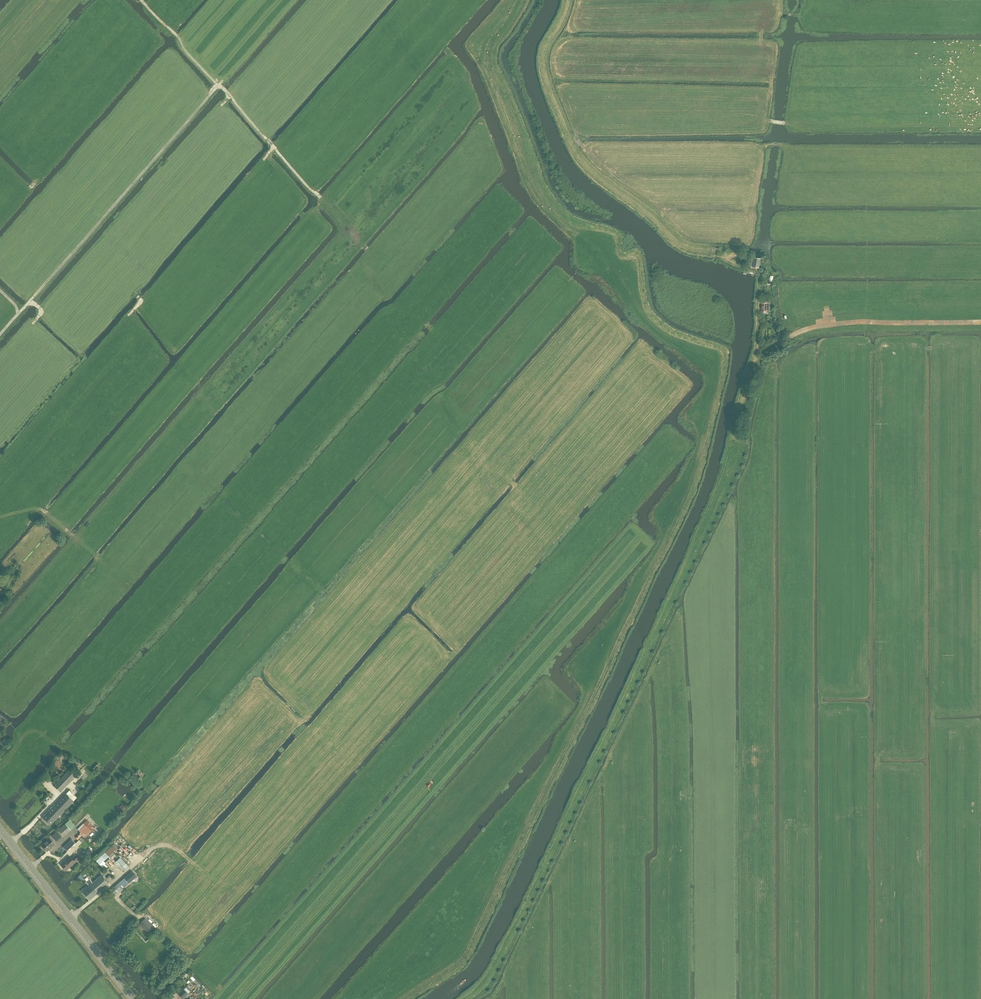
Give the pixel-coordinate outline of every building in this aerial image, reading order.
[(759,268),(761,259),(754,258),(754,262),(751,261),(750,266),(753,266),(759,268)] [(770,306),(770,303),(770,301),(765,300),(765,303),(762,303),(761,312),(770,312),(770,306)] [(61,792),(76,775),(70,769),(54,786),(61,792)] [(58,817),(62,813),(74,801),(66,793),(43,817),(51,824),(58,817)] [(64,836),(75,826),(70,820),(58,830),(64,836)] [(86,838),(95,829),(87,820),(77,829),(86,838)] [(50,848),(55,843),(50,838),(41,845),(47,851),(50,848)] [(71,847),(67,843),(63,847),(67,851),(71,847)] [(108,856),(113,852),(117,848),(114,844),(105,852),(108,856)] [(110,858),(115,854),(113,852),(108,856),(105,852),(96,861),(103,867),(106,865),(105,863),(110,858)] [(75,862),(79,859),(75,855),(72,858),(70,856),(61,864),(67,870),(75,862)] [(132,871),(125,877),(129,882),(134,878),(135,879),(137,877),(132,871)] [(90,899),(109,883),(102,875),(93,882),(90,879),(86,882),(89,885),(83,891),(90,899)] [(125,877),(111,889),(115,894),(129,882),(125,877)] [(148,933),(154,927),(145,919),(140,924),(148,933)] [(183,989),(178,993),(180,996),(182,998),(183,998),(188,994),(186,992),(183,989)]
